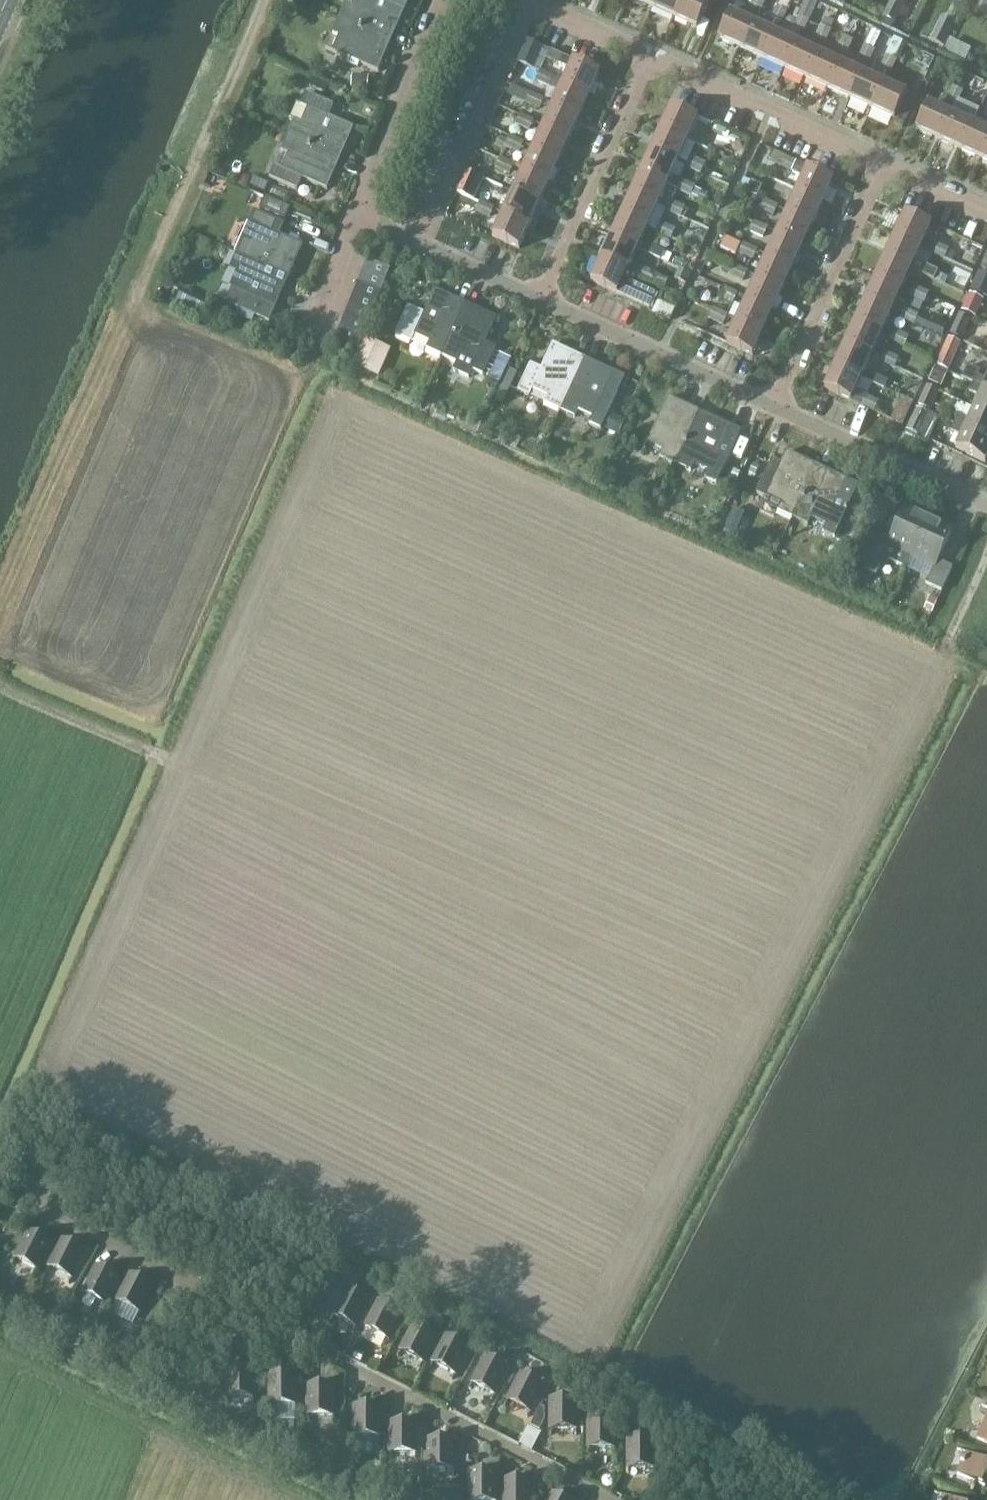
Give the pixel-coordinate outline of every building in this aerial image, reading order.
[(341,12),(394,35),(409,0),(354,0),(351,6),(345,3),(341,12)] [(653,9),(657,0),(633,0),(653,9)] [(675,19),(684,0),(657,0),(653,9),(675,19)] [(675,19),(697,30),(709,4),(700,0),(684,0),(675,19)] [(718,39),(740,50),(752,24),(757,12),(756,12),(762,0),(752,0),(743,20),(730,14),(718,39)] [(740,50),(762,60),(774,34),(775,35),(780,24),(781,25),(782,24),(787,11),(785,10),(790,0),(781,0),(772,19),(757,12),(752,24),(740,50)] [(798,16),(809,21),(817,3),(810,0),(805,0),(798,16)] [(906,0),(892,0),(883,19),(894,24),(905,1),(906,1),(906,0)] [(341,12),(331,34),(338,37),(332,51),(331,52),(378,72),(394,35),(341,12)] [(774,34),(762,60),(784,70),(796,45),(800,35),(802,35),(809,21),(798,16),(792,28),(782,24),(781,25),(780,24),(775,35),(774,34)] [(942,18),(931,41),(942,46),(952,23),(942,18)] [(820,26),(813,40),(824,45),(831,31),(820,26)] [(842,36),(835,49),(847,54),(853,41),(842,36)] [(545,60),(548,51),(526,41),(517,62),(539,71),(545,60)] [(818,55),(796,45),(784,70),(806,80),(818,55)] [(874,50),(864,45),(852,70),(840,65),(828,90),(850,101),(862,75),(874,51),(874,50)] [(587,96),(597,73),(598,72),(562,56),(562,54),(549,49),(548,51),(545,60),(567,71),(561,84),(587,96)] [(840,65),(818,55),(806,80),(828,90),(840,65)] [(886,56),(878,71),(890,74),(896,62),(886,56)] [(907,66),(901,80),(912,85),(918,71),(907,66)] [(540,71),(534,82),(548,88),(554,77),(540,71)] [(884,85),(862,75),(850,101),(872,111),(884,85)] [(553,80),(548,88),(557,92),(551,106),(577,118),(587,96),(561,84),(553,80)] [(949,116),(937,141),(959,151),(971,126),(985,102),(983,101),(986,93),(986,86),(981,83),(974,97),(961,121),(949,116)] [(905,95),(884,85),(872,111),(894,121),(905,95)] [(952,87),(946,101),(956,106),(963,92),(952,87)] [(529,93),(525,103),(538,109),(543,100),(529,93)] [(293,121),(287,136),(340,159),(353,128),(328,118),(333,106),(305,94),(300,106),(295,104),(289,119),(293,121)] [(915,130),(937,141),(949,116),(927,105),(915,130)] [(551,106),(541,127),(567,139),(577,118),(551,106)] [(671,106),(660,129),(686,141),(718,155),(722,147),(714,144),(715,142),(690,131),(696,118),(671,106)] [(520,114),(515,125),(529,132),(533,121),(520,114)] [(971,126),(959,151),(982,161),(986,150),(986,133),(971,126)] [(541,127),(531,149),(557,161),(567,139),(541,127)] [(685,142),(686,141),(660,129),(650,151),(676,163),(685,142)] [(274,166),(268,179),(297,190),(301,180),(326,191),(340,159),(287,136),(280,152),(287,155),(281,169),(274,166)] [(510,137),(505,148),(518,154),(524,142),(510,137)] [(548,183),(557,161),(531,149),(521,171),(548,183)] [(666,185),(676,163),(650,151),(640,173),(666,185)] [(802,178),(806,169),(807,168),(795,162),(775,153),(771,160),(779,164),(778,167),(790,173),(791,172),(802,178)] [(691,157),(686,168),(700,175),(705,164),(691,157)] [(500,158),(495,168),(510,175),(513,165),(500,158)] [(822,203),(832,180),(806,169),(802,178),(796,191),(822,203)] [(521,171),(511,193),(538,205),(548,183),(521,171)] [(467,198),(477,176),(466,172),(457,193),(467,198)] [(640,173),(630,195),(656,207),(666,185),(640,173)] [(681,180),(676,191),(690,197),(695,186),(681,180)] [(812,225),(822,203),(796,191),(786,213),(812,225)] [(528,227),(538,205),(511,193),(501,215),(528,227)] [(630,195),(621,217),(646,229),(656,207),(630,195)] [(258,210),(283,221),(288,210),(262,199),(258,210)] [(763,199),(762,200),(758,209),(772,217),(777,207),(763,199)] [(671,201),(665,212),(680,218),(685,208),(671,201)] [(480,202),(474,212),(488,219),(493,208),(480,202)] [(249,242),(242,239),(235,255),(288,278),(301,247),(282,239),(287,227),(254,212),(249,224),(255,227),(249,242)] [(802,247),(812,225),(786,213),(776,235),(802,247)] [(924,238),(930,226),(904,214),(894,236),(920,248),(920,249),(930,254),(944,261),(949,249),(924,238)] [(501,215),(492,236),(518,248),(528,227),(501,215)] [(646,229),(621,217),(611,239),(637,251),(646,255),(646,256),(660,263),(665,252),(641,241),(646,229)] [(753,221),(752,223),(748,232),(762,239),(767,228),(753,221)] [(661,223),(656,234),(670,240),(675,230),(661,223)] [(776,235),(766,257),(792,269),(802,247),(776,235)] [(894,236),(884,258),(910,269),(921,274),(920,275),(933,281),(937,272),(914,261),(920,249),(920,248),(894,236)] [(601,259),(627,271),(637,251),(611,239),(601,259)] [(752,260),(757,250),(742,243),(738,254),(752,260)] [(268,323),(288,278),(235,255),(229,270),(235,273),(228,288),(231,289),(224,304),(268,323)] [(782,290),(792,269),(766,257),(756,279),(782,290)] [(900,291),(910,269),(884,258),(874,280),(900,291)] [(630,282),(633,274),(627,271),(601,259),(591,282),(617,294),(649,309),(656,293),(630,282)] [(367,260),(362,271),(388,281),(392,270),(367,260)] [(733,265),(728,276),(742,282),(747,272),(733,265)] [(641,267),(635,278),(649,285),(655,273),(641,267)] [(362,271),(358,282),(383,293),(388,281),(362,271)] [(970,290),(979,295),(986,278),(986,277),(978,273),(970,290)] [(756,279),(746,300),(772,312),(782,290),(756,279)] [(890,313),(900,291),(874,280),(864,301),(890,313)] [(379,304),(383,293),(358,282),(353,293),(379,304)] [(723,287),(718,298),(732,305),(737,294),(723,287)] [(915,287),(909,298),(923,304),(928,293),(915,287)] [(408,307),(394,336),(411,343),(414,337),(429,343),(426,350),(441,357),(465,304),(434,290),(423,314),(408,307)] [(969,292),(962,307),(975,313),(982,299),(969,292)] [(353,293),(348,305),(374,315),(379,304),(353,293)] [(190,298),(184,312),(198,319),(205,304),(190,298)] [(746,300),(736,322),(762,334),(772,312),(746,300)] [(864,301),(854,323),(880,335),(890,313),(864,301)] [(495,318),(465,304),(441,357),(456,363),(452,371),(468,379),(471,371),(483,376),(496,348),(484,343),(495,318)] [(369,326),(374,315),(348,305),(344,316),(369,326)] [(713,308),(708,320),(722,326),(727,316),(713,308)] [(905,309),(900,319),(914,325),(918,315),(905,309)] [(969,320),(958,315),(949,334),(960,339),(969,320)] [(365,337),(369,326),(344,316),(339,327),(365,337)] [(736,322),(726,344),(752,356),(762,334),(736,322)] [(870,357),(880,335),(854,323),(844,345),(870,357)] [(339,327),(336,335),(335,338),(360,349),(365,337),(339,327)] [(894,331),(890,341),(903,348),(908,337),(894,331)] [(948,339),(936,365),(947,370),(959,344),(948,339)] [(364,340),(352,368),(367,375),(380,347),(364,340)] [(530,364),(517,392),(529,397),(532,391),(539,394),(546,397),(543,404),(558,411),(583,358),(552,344),(541,369),(530,364)] [(864,370),(870,357),(844,345),(834,367),(860,379),(870,384),(869,385),(883,391),(889,381),(874,374),(874,375),(864,370)] [(885,353),(880,363),(894,370),(898,359),(885,353)] [(583,358),(558,411),(574,418),(577,412),(591,418),(588,425),(600,430),(624,378),(583,358)] [(860,379),(834,367),(824,389),(850,401),(849,402),(873,413),(878,401),(855,390),(860,379)] [(945,373),(934,368),(928,381),(939,386),(945,373)] [(977,376),(973,385),(986,391),(986,381),(977,376)] [(974,410),(986,416),(986,391),(973,385),(969,393),(979,398),(974,410)] [(926,387),(917,405),(928,410),(937,392),(926,387)] [(667,398),(643,450),(645,451),(648,444),(662,451),(659,457),(674,464),(698,412),(667,398)] [(916,409),(906,431),(916,436),(927,414),(916,409)] [(954,425),(986,440),(986,416),(974,410),(969,421),(958,417),(954,425)] [(698,412),(674,464),(690,471),(693,465),(707,472),(704,478),(716,484),(740,431),(698,412)] [(612,421),(607,434),(616,438),(622,426),(612,421)] [(954,425),(950,433),(961,438),(956,450),(985,464),(986,460),(986,440),(954,425)] [(761,504),(792,519),(816,466),(785,452),(780,464),(771,460),(756,493),(764,497),(761,504)] [(816,466),(792,519),(807,526),(811,519),(825,526),(822,532),(834,538),(858,485),(816,466)] [(905,569),(910,559),(929,519),(905,508),(890,540),(876,534),(860,568),(876,576),(883,559),(905,569)] [(952,529),(929,519),(910,559),(933,569),(925,585),(941,592),(952,569),(937,562),(952,529)] [(26,1230),(12,1259),(39,1271),(53,1243),(26,1230)] [(60,1238),(47,1267),(73,1280),(87,1251),(60,1238)] [(94,1264),(80,1292),(107,1305),(120,1277),(94,1264)] [(128,1273),(114,1301),(140,1314),(155,1286),(128,1273)] [(371,1301),(345,1287),(331,1316),(357,1328),(371,1301)] [(403,1313),(377,1299),(363,1328),(389,1341),(403,1313)] [(398,1350),(421,1362),(424,1363),(438,1336),(412,1322),(398,1350)] [(445,1334),(430,1362),(430,1363),(456,1376),(471,1347),(445,1334)] [(484,1354),(480,1362),(470,1383),(496,1396),(510,1368),(484,1354)] [(226,1398),(255,1398),(255,1366),(225,1366),(226,1398)] [(268,1406),(297,1405),(298,1366),(267,1366),(268,1406)] [(545,1385),(519,1372),(505,1400),(531,1413),(545,1385)] [(305,1417),(334,1416),(335,1384),(306,1384),(305,1417)] [(548,1430),(577,1429),(578,1398),(549,1397),(548,1430)] [(352,1437),(381,1437),(381,1406),(352,1405),(352,1437)] [(976,1440),(986,1444),(986,1414),(976,1440)] [(586,1449),(615,1448),(616,1417),(586,1417),(586,1449)] [(418,1422),(388,1422),(388,1436),(383,1436),(383,1451),(387,1451),(387,1454),(417,1454),(418,1422)] [(528,1426),(519,1444),(532,1451),(541,1433),(528,1426)] [(626,1469),(654,1468),(655,1437),(626,1437),(626,1469)] [(425,1468),(425,1470),(455,1470),(456,1439),(426,1438),(426,1453),(421,1453),(421,1468),(425,1468)] [(956,1474),(986,1488),(986,1462),(965,1452),(962,1459),(960,1462),(961,1463),(956,1474)] [(467,1499),(497,1499),(497,1470),(468,1471),(467,1499)] [(531,1479),(502,1479),(502,1499),(531,1499),(531,1479)] [(551,1492),(547,1499),(567,1499),(551,1492)]
